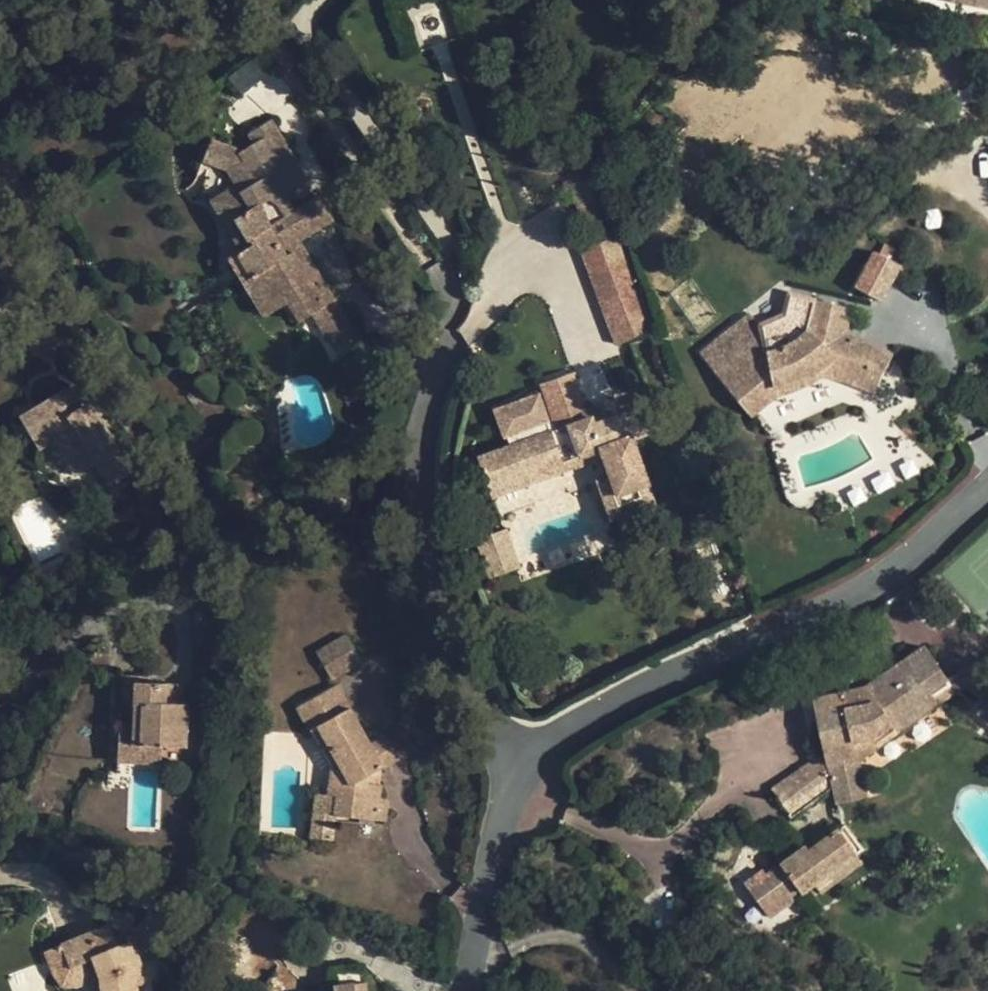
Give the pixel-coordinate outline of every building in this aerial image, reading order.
[(336,225),(293,178),(270,153),(259,139),(286,114),(241,63),(226,79),(235,91),(223,105),(193,98),(180,133),(190,144),(202,134),(224,161),(213,170),(236,195),(218,213),(259,260),(275,247),(291,262),(305,252),(336,225)] [(303,124),(290,135),(312,160),(326,149),(303,124)] [(190,144),(213,170),(224,161),(202,134),(190,144)] [(290,135),(270,153),(293,178),(312,160),(290,135)] [(376,255),(336,225),(305,252),(344,282),(376,255)] [(580,256),(617,344),(652,330),(616,241),(580,256)] [(873,249),(852,286),(881,302),(902,265),(873,249)] [(752,414),(818,370),(869,393),(898,352),(871,336),(852,333),(855,306),(815,302),(812,331),(787,346),(761,348),(750,338),(714,360),(752,414)] [(598,457),(618,503),(654,494),(618,397),(589,404),(575,368),(539,380),(541,387),(497,405),(506,435),(521,431),(538,478),(598,457)] [(84,474),(100,464),(123,449),(92,397),(78,406),(66,388),(23,415),(38,435),(52,426),(84,474)] [(136,467),(123,449),(100,464),(113,482),(136,467)] [(510,533),(479,538),(485,576),(517,571),(510,533)] [(331,681),(361,666),(346,634),(315,648),(331,681)] [(871,683),(817,694),(830,800),(870,797),(866,756),(943,701),(933,686),(950,677),(922,646),(871,683)] [(171,703),(171,682),(122,682),(122,758),(188,758),(188,703),(171,703)] [(380,788),(381,762),(340,683),(299,703),(335,771),(328,775),(327,789),(312,797),(311,838),(325,838),(326,819),(387,821),(387,803),(380,788)] [(978,713),(987,723),(987,702),(978,713)] [(840,829),(810,850),(807,847),(764,878),(760,882),(750,892),(770,918),(815,885),(856,854),(864,849),(845,824),(840,829)] [(863,863),(856,854),(815,885),(821,893),(863,863)] [(110,965),(128,971),(141,933),(122,927),(110,965)] [(141,933),(128,971),(140,976),(151,980),(147,990),(188,990),(189,989),(193,990),(198,990),(205,970),(197,967),(194,975),(185,971),(191,950),(141,933)] [(135,990),(147,990),(151,980),(140,976),(135,990)] [(368,981),(334,984),(335,990),(369,990),(368,981)]
